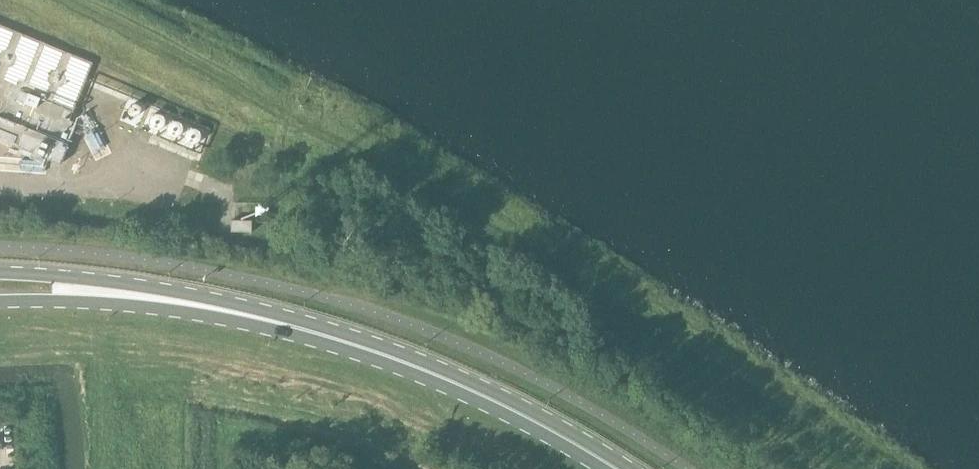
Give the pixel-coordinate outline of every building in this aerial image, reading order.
[(4,86),(2,89),(0,94),(0,100),(2,101),(0,107),(0,144),(16,151),(18,146),(23,145),(20,152),(25,154),(32,157),(33,158),(35,153),(49,160),(51,157),(54,155),(62,158),(69,140),(56,135),(59,127),(74,132),(81,135),(85,125),(78,122),(77,121),(76,121),(70,119),(93,63),(0,25),(0,84),(4,86)] [(129,96),(119,120),(200,153),(210,128),(129,96)] [(88,108),(73,116),(76,123),(77,123),(77,124),(95,161),(111,153),(88,108)] [(0,156),(0,172),(45,174),(46,160),(45,164),(34,159),(0,156)] [(229,220),(229,233),(250,234),(251,221),(229,220)]
